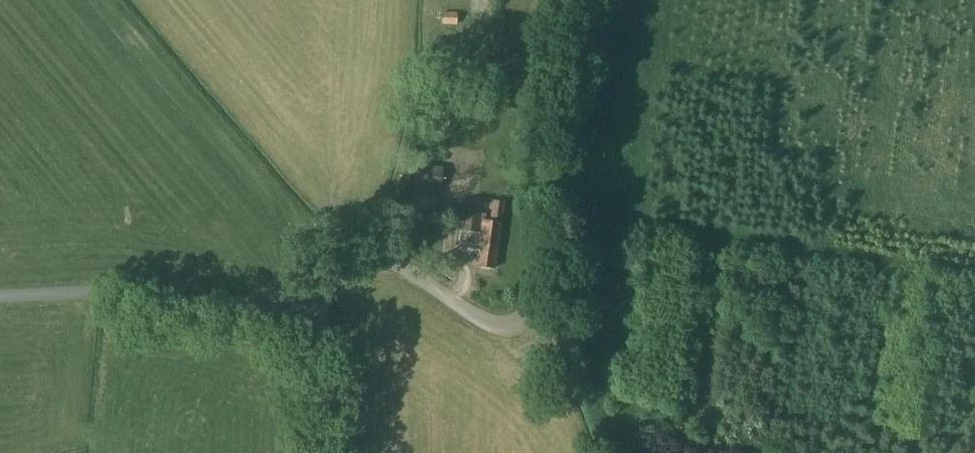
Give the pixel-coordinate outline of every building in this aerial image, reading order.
[(443,11),(442,24),(457,24),(457,12),(443,11)] [(440,188),(444,166),(418,163),(415,184),(417,185),(439,188),(440,188)] [(458,249),(478,252),(476,265),(494,267),(501,222),(504,201),(493,199),(490,220),(486,220),(486,213),(464,209),(458,249)]
